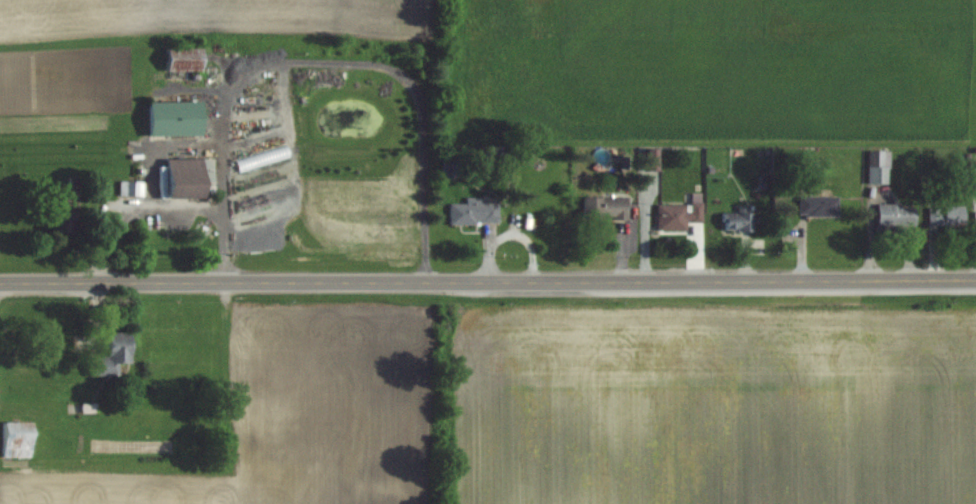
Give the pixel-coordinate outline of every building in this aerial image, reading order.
[(202,47),(167,47),(167,71),(202,71),(202,47)] [(149,102),(149,134),(201,134),(201,102),(149,102)] [(889,184),(889,150),(868,150),(868,184),(889,184)] [(167,198),(204,198),(204,179),(214,179),(213,159),(167,159),(167,198)] [(457,177),(457,162),(445,162),(445,177),(457,177)] [(239,186),(242,197),(293,183),(290,172),(239,186)] [(143,182),(120,182),(120,196),(143,196),(143,182)] [(838,216),(838,196),(799,196),(799,216),(838,216)] [(72,206),(71,197),(59,198),(60,207),(72,206)] [(627,221),(627,197),(582,197),(582,221),(627,221)] [(657,232),(687,232),(687,222),(701,222),(701,197),(686,198),(686,205),(657,205),(657,232)] [(295,209),(291,198),(240,213),(244,224),(295,209)] [(450,225),(499,225),(499,204),(486,204),(485,198),(466,198),(466,204),(450,205),(450,225)] [(878,205),(878,230),(915,230),(915,205),(878,205)] [(928,207),(928,226),(945,226),(945,232),(964,232),(964,207),(928,207)] [(751,213),(723,213),(723,231),(751,231),(751,213)] [(74,215),(53,215),(53,233),(74,233),(74,215)] [(108,333),(108,357),(90,358),(90,377),(117,376),(117,363),(130,363),(130,333),(108,333)] [(31,458),(31,423),(3,423),(3,458),(31,458)]
